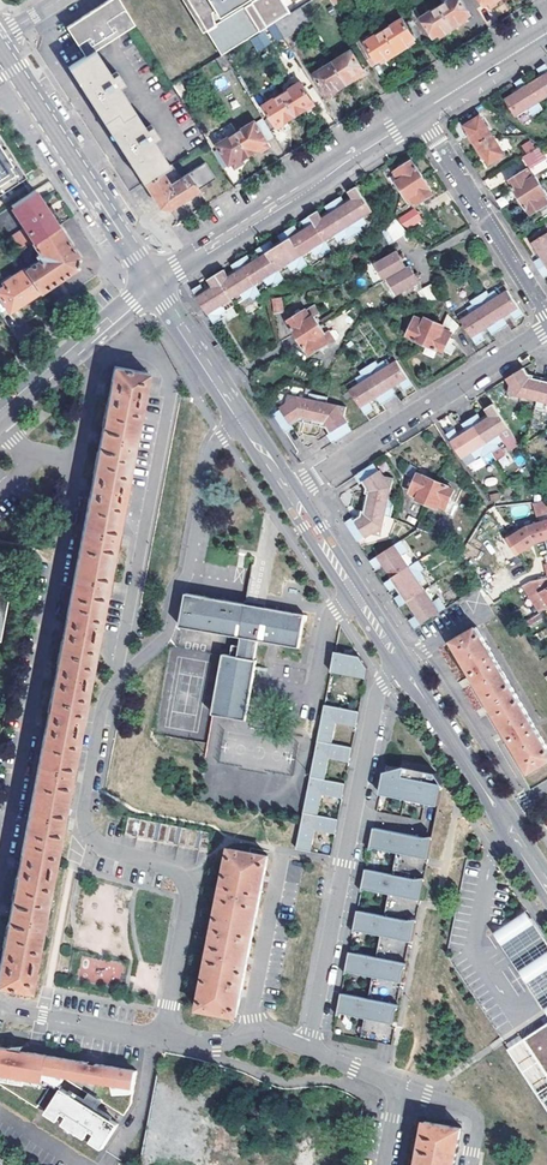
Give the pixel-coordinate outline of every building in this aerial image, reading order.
[(68,28),(86,57),(95,51),(135,25),(119,0),(110,0),(90,13),(68,28)] [(221,56),(224,54),(261,31),(245,5),(242,0),(186,0),(221,56)] [(463,0),(454,0),(442,7),(456,30),(471,21),(469,18),(473,15),(463,0)] [(284,36),(285,38),(310,23),(301,7),(275,23),(284,36)] [(456,30),(442,7),(417,24),(424,35),(427,40),(434,36),(436,39),(441,36),(443,38),(456,30)] [(417,24),(411,15),(386,32),(400,53),(409,47),(408,45),(424,35),(417,24)] [(365,39),(359,44),(360,46),(372,65),(372,66),(389,57),(390,59),(400,53),(386,32),(368,43),(365,39)] [(277,41),(289,61),(296,56),(285,38),(284,36),(277,41)] [(372,65),(360,46),(335,62),(349,85),(367,73),(365,69),(372,65)] [(123,152),(143,182),(144,182),(162,170),(168,166),(152,141),(159,137),(151,126),(145,129),(118,88),(124,84),(118,74),(112,78),(95,51),(86,57),(69,68),(90,101),(123,152)] [(216,59),(225,73),(233,68),(224,54),(221,56),(216,59)] [(315,75),(330,97),(349,85),(335,62),(315,75)] [(515,119),(528,110),(532,117),(542,111),(538,104),(546,99),(546,70),(544,65),(536,70),(540,76),(526,85),(522,79),(514,84),(518,91),(503,100),(515,119)] [(172,86),(181,100),(189,94),(181,81),(172,86)] [(316,106),(303,84),(284,95),(298,117),(316,106)] [(284,95),(259,111),(264,119),(273,133),(298,117),(284,95)] [(486,156),(490,164),(506,154),(483,117),(468,126),(473,134),(470,136),(483,158),(486,156)] [(273,133),(264,119),(239,135),(252,156),(262,151),(261,148),(269,143),(268,141),(275,137),(273,133)] [(35,170),(5,126),(1,129),(0,128),(0,193),(21,179),(35,170)] [(214,152),(224,170),(240,160),(242,162),(252,156),(239,135),(223,144),(224,147),(214,152)] [(185,199),(200,190),(226,173),(224,170),(214,152),(206,141),(168,166),(162,170),(144,182),(159,206),(164,208),(165,208),(169,209),(185,199)] [(532,170),(546,158),(546,157),(539,147),(524,159),(532,170)] [(398,181),(409,199),(411,197),(416,205),(433,195),(429,188),(431,187),(418,166),(416,167),(412,161),(395,172),(400,180),(398,181)] [(505,179),(514,171),(509,165),(500,173),(505,179)] [(532,214),(546,205),(546,200),(544,195),(546,193),(537,177),(534,179),(529,172),(512,183),(515,188),(513,189),(527,209),(528,208),(532,214)] [(209,287),(195,297),(210,320),(257,290),(255,286),(264,280),(268,287),(282,278),(278,271),(295,261),(318,247),(323,253),(330,249),(326,242),(337,234),(342,241),(375,220),(354,187),(345,192),(350,199),(321,217),(317,210),(301,221),(305,227),(227,275),(223,268),(205,280),(209,287)] [(31,194),(12,206),(26,228),(7,241),(15,254),(33,243),(58,226),(35,191),(31,194)] [(328,212),(342,204),(338,198),(325,206),(328,212)] [(406,231),(423,221),(415,207),(398,218),(406,231)] [(398,220),(380,230),(389,244),(406,234),(398,220)] [(40,260),(25,270),(40,292),(59,279),(76,268),(78,263),(79,258),(58,226),(33,243),(40,253),(37,255),(40,260)] [(532,241),(540,255),(533,260),(543,277),(546,274),(546,231),(532,241)] [(377,268),(387,283),(391,281),(407,271),(403,265),(400,260),(397,255),(377,268)] [(40,292),(25,270),(24,268),(3,283),(5,285),(0,289),(0,296),(10,311),(40,292)] [(407,271),(391,281),(402,297),(420,285),(418,282),(416,278),(410,269),(407,271)] [(391,281),(387,283),(398,300),(402,297),(391,281)] [(430,285),(421,289),(426,302),(435,298),(430,285)] [(463,320),(478,344),(486,339),(482,332),(489,328),(493,335),(509,324),(505,318),(512,313),(517,320),(523,315),(508,291),(500,296),(496,290),(489,294),(488,292),(472,301),(474,304),(467,308),(471,315),(463,320)] [(276,301),(279,316),(288,315),(286,300),(276,301)] [(295,329),(302,340),(323,327),(318,320),(323,316),(317,307),(293,323),(296,328),(295,329)] [(416,318),(409,336),(415,339),(414,341),(439,351),(440,349),(446,351),(453,333),(456,334),(459,325),(450,312),(445,325),(427,317),(425,321),(416,318)] [(311,351),(314,357),(329,347),(331,348),(338,344),(332,332),(328,335),(323,327),(302,340),(309,352),(311,351)] [(377,365),(374,361),(367,366),(388,401),(397,395),(392,388),(397,385),(400,383),(405,390),(412,386),(396,362),(387,367),(383,361),(377,365)] [(349,391),(364,416),(373,410),(368,403),(375,398),(380,406),(388,401),(367,366),(358,371),(361,375),(355,379),(359,385),(349,391)] [(0,970),(0,985),(30,990),(61,826),(66,828),(67,823),(68,818),(63,818),(70,779),(75,781),(76,776),(77,771),(71,771),(106,590),(112,591),(113,587),(114,582),(108,581),(115,543),(121,544),(122,540),(123,534),(117,534),(147,373),(114,367),(110,388),(104,386),(103,391),(103,396),(109,396),(101,435),(95,433),(95,438),(94,443),(100,443),(92,482),(86,480),(86,483),(85,489),(91,490),(66,623),(59,622),(58,626),(57,631),(64,632),(56,673),(51,670),(49,675),(48,680),(54,681),(47,719),(41,717),(40,722),(39,725),(46,727),(21,861),(14,859),(13,863),(12,869),(19,870),(12,908),(5,906),(4,911),(3,917),(10,917),(3,955),(0,955),(0,964),(1,964),(0,970)] [(507,393),(546,403),(546,378),(527,373),(524,367),(506,378),(510,383),(507,393)] [(274,414),(286,433),(294,428),(292,425),(299,421),(313,424),(326,427),(330,433),(327,435),(332,444),(351,432),(346,424),(348,423),(344,416),(346,408),(327,403),(328,398),(310,394),(309,399),(289,395),(287,403),(281,408),(282,409),(274,414)] [(453,429),(447,433),(463,458),(472,452),(475,456),(480,453),(483,457),(499,447),(496,443),(502,439),(499,434),(508,428),(494,404),(486,408),(490,416),(486,419),(482,421),(478,414),(462,424),(466,431),(459,435),(455,428),(453,429)] [(355,517),(347,522),(360,542),(367,536),(368,538),(375,534),(383,536),(387,515),(393,516),(397,498),(391,497),(395,477),(386,475),(382,469),(380,470),(375,462),(356,475),(361,483),(364,481),(368,487),(365,503),(363,516),(357,520),(355,517)] [(419,473),(411,491),(419,495),(418,498),(437,507),(438,505),(447,509),(456,491),(449,487),(450,485),(426,474),(425,476),(419,473)] [(496,486),(497,478),(485,477),(484,485),(496,486)] [(538,521),(546,516),(546,515),(544,505),(534,506),(536,517),(538,521)] [(517,530),(509,536),(520,552),(537,542),(545,541),(546,540),(546,523),(526,528),(519,533),(517,530)] [(374,563),(378,569),(385,564),(394,579),(387,583),(393,591),(400,587),(405,594),(397,599),(403,607),(410,603),(418,617),(412,621),(417,629),(448,611),(441,602),(435,606),(420,583),(426,579),(422,573),(427,569),(422,561),(411,568),(404,557),(409,553),(403,543),(374,563)] [(541,611),(546,607),(546,580),(534,582),(532,581),(526,585),(541,611)] [(188,594),(181,626),(240,637),(237,656),(223,654),(223,656),(212,714),(245,720),(257,661),(255,660),(258,641),(298,648),(304,616),(260,608),(188,594)] [(526,621),(530,628),(543,621),(539,613),(526,621)] [(471,675),(475,681),(489,705),(493,711),(506,733),(510,741),(530,774),(546,764),(546,747),(477,628),(452,643),(471,675)] [(335,652),(331,673),(366,680),(368,669),(360,657),(335,652)] [(462,689),(475,681),(471,675),(458,683),(462,689)] [(486,715),(493,711),(489,705),(483,709),(486,715)] [(297,851),(311,854),(315,831),(330,834),(333,820),(318,817),(322,796),(337,799),(340,784),(325,781),(329,760),(344,763),(347,748),(332,745),(336,724),(351,727),(354,712),(325,707),(303,819),(297,851)] [(360,713),(354,712),(351,727),(357,728),(357,725),(360,713)] [(496,749),(510,741),(506,733),(491,742),(496,749)] [(251,772),(292,769),(290,740),(278,741),(277,737),(249,739),(251,772)] [(353,749),(347,748),(344,763),(350,764),(351,760),(353,749)] [(384,773),(380,794),(389,796),(388,800),(439,810),(444,785),(437,774),(405,768),(404,772),(403,777),(384,773)] [(340,784),(337,799),(343,800),(343,796),(346,785),(340,784)] [(129,816),(125,834),(207,851),(210,833),(129,816)] [(339,821),(333,820),(330,834),(336,835),(337,832),(339,821)] [(372,837),(369,851),(396,857),(392,878),(425,884),(433,844),(373,833),(372,837)] [(229,850),(199,1009),(237,1016),(268,857),(229,850)] [(392,878),(365,873),(364,878),(361,892),(389,897),(385,919),(417,925),(425,884),(392,878)] [(527,910),(494,932),(545,1009),(546,1012),(546,941),(527,910)] [(385,919),(357,914),(356,919),(354,933),(381,938),(377,960),(406,966),(411,944),(413,944),(417,925),(385,919)] [(373,979),(369,1001),(398,1006),(406,966),(377,960),(349,955),(348,960),(346,973),(373,979)] [(369,1001),(341,995),(340,1000),(338,1014),(365,1020),(361,1040),(393,1047),(397,1029),(394,1029),(398,1006),(369,1001)] [(509,1049),(546,1106),(546,1024),(519,1042),(509,1049)] [(104,1102),(124,1115),(132,1103),(133,1093),(136,1093),(140,1070),(0,1046),(0,1082),(39,1106),(53,1084),(64,1090),(49,1114),(105,1150),(120,1125),(99,1111),(104,1102)] [(462,1128),(427,1121),(419,1164),(455,1164),(462,1128)]
